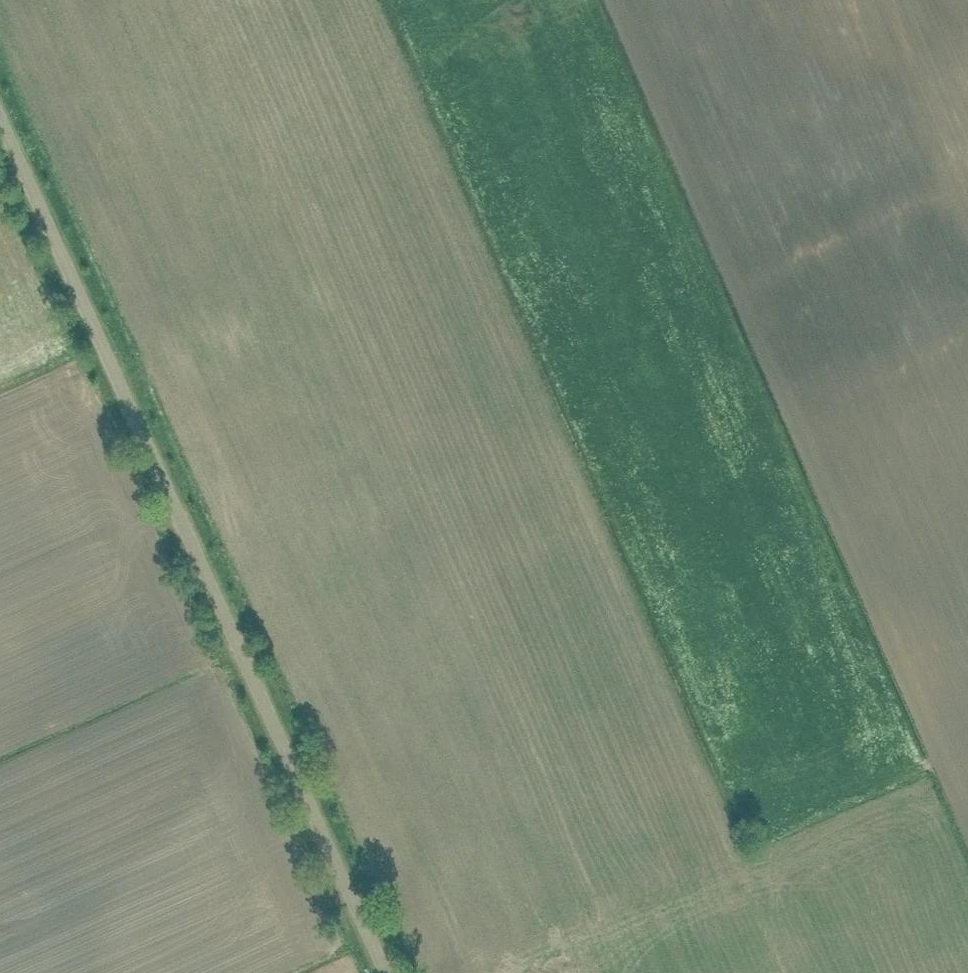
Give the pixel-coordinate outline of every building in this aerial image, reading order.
[(501,972),(527,972),(523,964),(501,972)]
